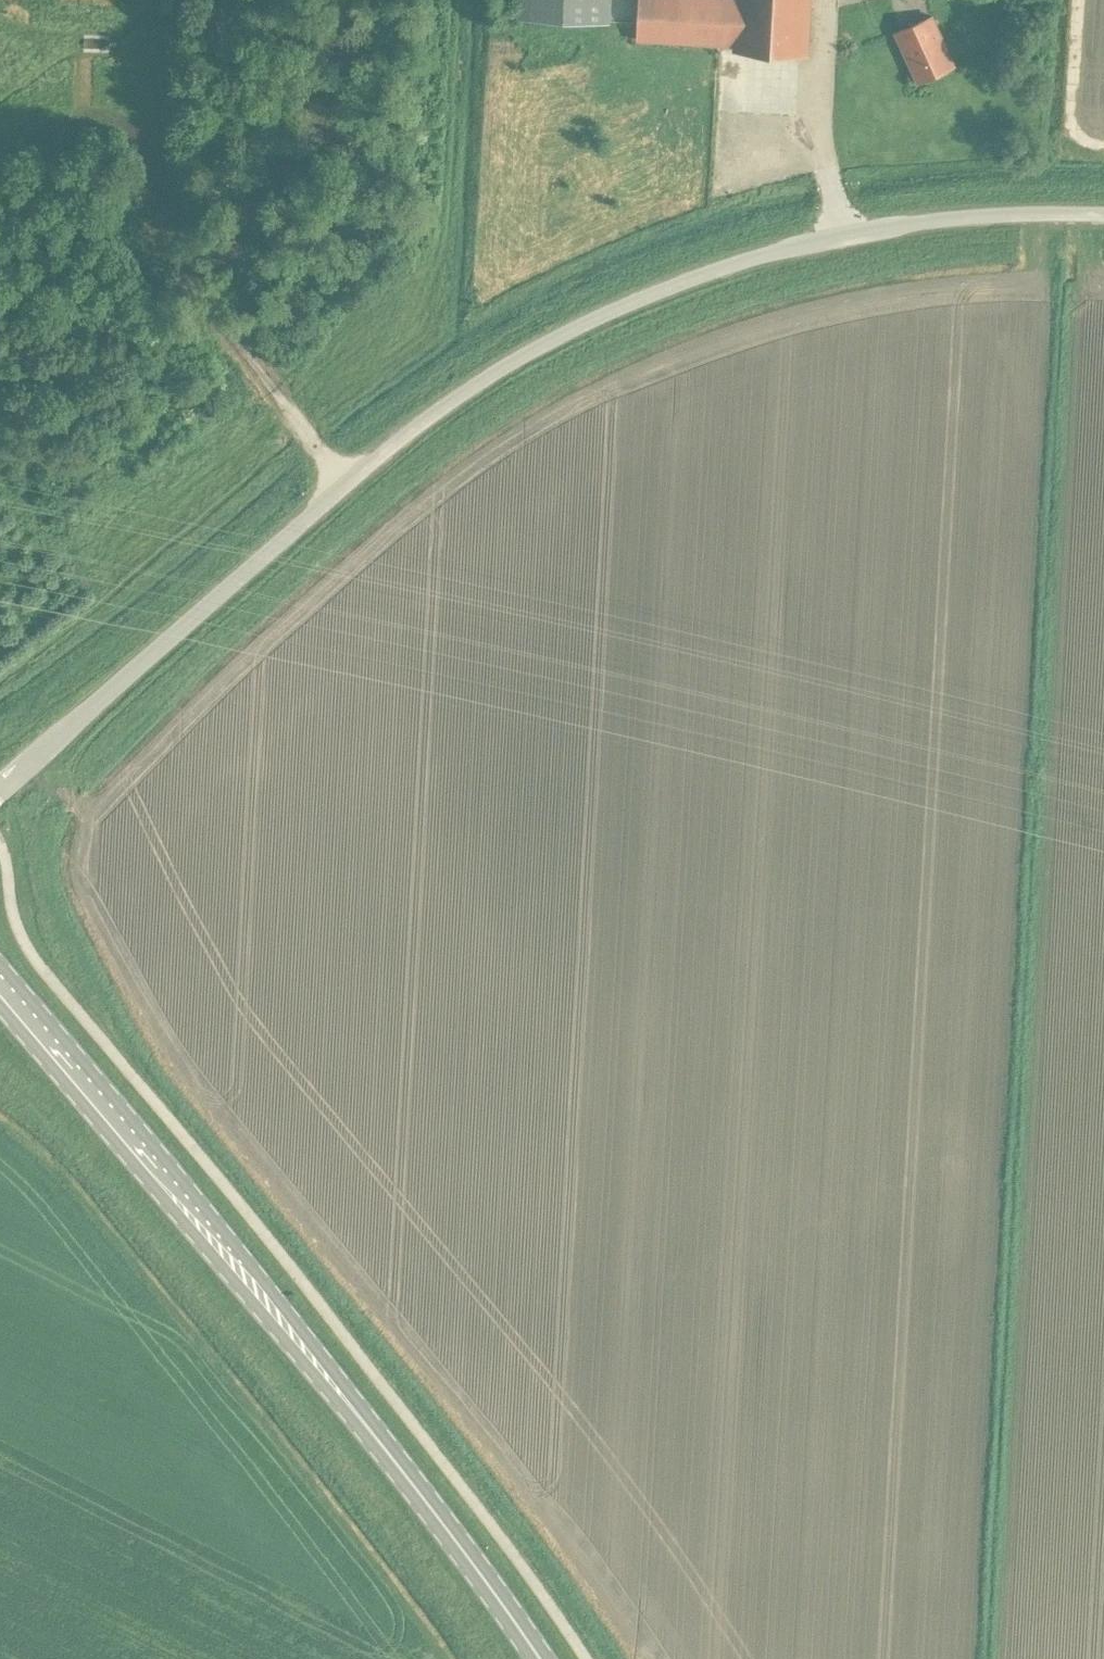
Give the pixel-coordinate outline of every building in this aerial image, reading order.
[(518,18),(617,22),(618,0),(519,0),(518,18)] [(810,0),(639,0),(637,39),(733,44),(733,48),(807,52),(810,0)] [(917,80),(954,63),(932,15),(895,31),(917,80)]
